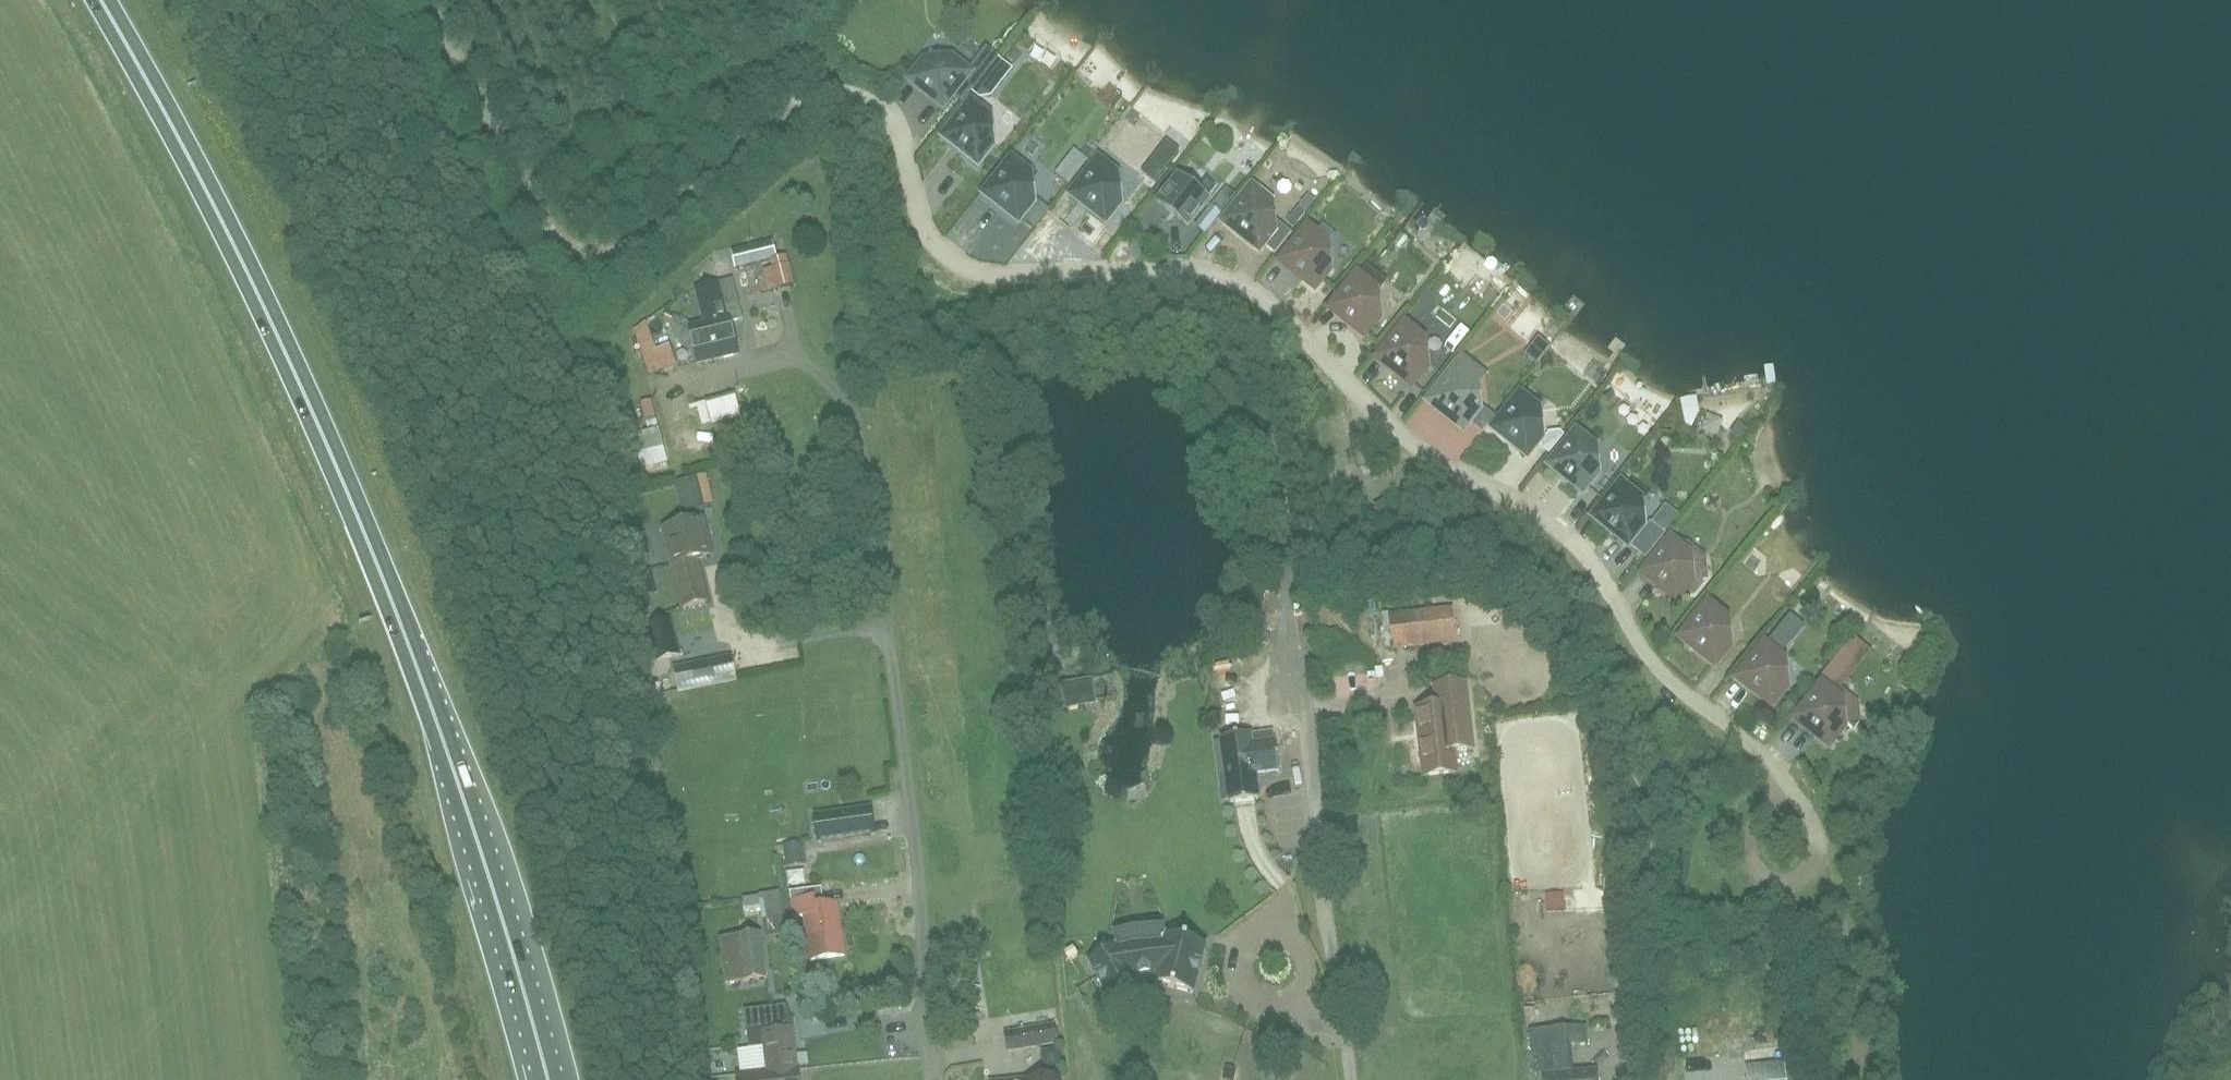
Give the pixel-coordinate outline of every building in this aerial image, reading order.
[(1011,69),(997,58),(984,75),(998,86),(1011,69)] [(929,61),(912,81),(943,106),(968,75),(948,59),(929,61)] [(992,123),(972,106),(947,138),(978,162),(994,142),(992,123)] [(1166,141),(1153,158),(1166,168),(1179,152),(1166,141)] [(988,195),(1019,220),(1035,199),(1033,180),(1012,164),(988,195)] [(1074,196),(1106,220),(1122,200),(1120,180),(1099,164),(1074,196)] [(1179,174),(1158,201),(1189,225),(1210,199),(1179,174)] [(1254,190),(1229,221),(1260,246),(1269,235),(1272,237),(1266,245),(1276,253),(1293,232),(1283,224),(1279,229),(1276,226),(1274,207),(1254,190)] [(1049,210),(1037,201),(1023,218),(1036,228),(1049,210)] [(1143,214),(1154,230),(1170,219),(1159,203),(1143,214)] [(1212,205),(1196,225),(1206,234),(1222,213),(1212,205)] [(1329,246),(1309,229),(1285,260),(1315,285),(1331,265),(1329,246)] [(775,290),(779,289),(795,285),(787,255),(777,258),(773,241),(731,251),(734,269),(770,260),(773,269),(770,269),(775,290)] [(1414,247),(1390,276),(1409,292),(1433,263),(1414,247)] [(1379,293),(1359,277),(1334,308),(1365,332),(1381,312),(1392,311),(1390,292),(1379,293)] [(732,280),(718,284),(695,289),(704,325),(691,328),(695,346),(682,349),(686,365),(711,359),(707,343),(732,337),(728,320),(727,320),(724,307),(738,304),(732,280)] [(1406,327),(1381,357),(1412,382),(1428,362),(1426,343),(1406,327)] [(1536,365),(1550,348),(1538,338),(1524,355),(1536,365)] [(650,376),(676,367),(668,346),(643,355),(650,376)] [(1464,425),(1480,405),(1478,386),(1458,370),(1433,401),(1464,425)] [(1543,433),(1541,414),(1521,398),(1496,429),(1527,453),(1543,433)] [(703,409),(708,431),(748,422),(743,400),(703,409)] [(663,404),(651,407),(655,425),(667,422),(663,404)] [(1486,412),(1474,427),(1484,435),(1496,420),(1486,412)] [(1565,436),(1561,432),(1551,433),(1541,446),(1551,454),(1565,436)] [(1599,471),(1597,451),(1576,435),(1552,466),(1583,491),(1599,471)] [(640,444),(649,475),(675,468),(667,437),(640,444)] [(768,454),(781,451),(779,438),(765,441),(768,454)] [(710,490),(707,475),(687,480),(691,495),(710,490)] [(1641,504),(1621,488),(1597,519),(1628,543),(1644,523),(1641,504)] [(696,559),(711,556),(702,519),(664,529),(676,575),(684,607),(708,601),(699,569),(696,559)] [(1651,528),(1647,533),(1644,531),(1643,532),(1646,534),(1635,547),(1633,545),(1632,546),(1647,558),(1663,538),(1651,528)] [(1671,542),(1646,573),(1677,598),(1693,578),(1691,558),(1671,542)] [(661,574),(645,577),(649,601),(665,598),(661,574)] [(1708,606),(1684,637),(1715,662),(1731,642),(1729,623),(1708,606)] [(1407,649),(1456,643),(1452,608),(1390,614),(1393,646),(1406,645),(1407,649)] [(681,657),(671,620),(647,626),(657,662),(681,657)] [(1842,686),(1874,650),(1857,634),(1824,670),(1842,686)] [(1765,647),(1741,678),(1772,703),(1788,682),(1786,663),(1765,647)] [(1432,686),(1434,706),(1417,707),(1424,776),(1455,772),(1453,753),(1475,750),(1468,682),(1432,686)] [(1823,687),(1798,718),(1829,743),(1845,723),(1843,704),(1823,687)] [(1250,734),(1223,737),(1231,802),(1258,799),(1255,773),(1280,770),(1276,743),(1252,746),(1250,734)] [(876,836),(872,806),(813,814),(816,844),(876,836)] [(791,844),(792,862),(808,861),(807,843),(791,844)] [(765,937),(787,934),(780,891),(759,895),(765,937)] [(805,917),(809,951),(811,961),(844,957),(837,904),(815,906),(814,900),(792,902),(794,918),(805,917)] [(726,985),(766,979),(760,934),(720,939),(726,985)] [(1193,993),(1205,945),(1168,935),(1166,944),(1117,952),(1114,947),(1090,962),(1100,980),(1097,984),(1104,996),(1110,995),(1111,997),(1135,983),(1132,977),(1159,973),(1156,984),(1193,993)] [(767,1075),(799,1071),(798,1070),(793,1029),(792,1029),(792,1024),(786,1007),(745,1012),(749,1049),(764,1047),(767,1073),(767,1075)] [(1589,1020),(1576,1022),(1579,1039),(1592,1037),(1589,1020)] [(1054,1026),(1006,1034),(1009,1051),(1057,1043),(1054,1026)] [(1548,1078),(1544,1078),(1544,1079),(1597,1079),(1596,1073),(1574,1075),(1571,1033),(1567,1033),(1567,1028),(1545,1029),(1545,1035),(1543,1035),(1543,1036),(1537,1036),(1539,1067),(1547,1066),(1548,1078)] [(1784,1063),(1744,1068),(1746,1079),(1786,1079),(1784,1063)] [(737,1079),(800,1079),(799,1071),(767,1075),(767,1073),(737,1076),(737,1079)]
